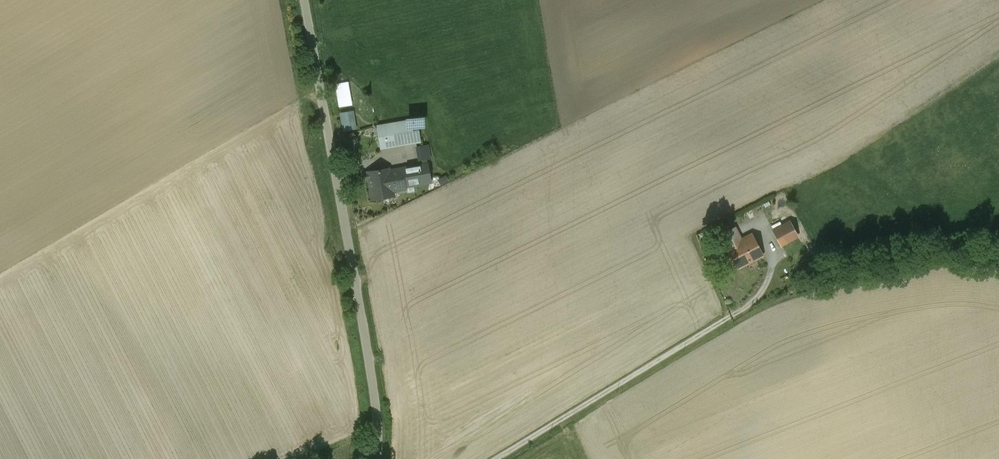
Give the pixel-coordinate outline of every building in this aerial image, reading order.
[(353,111),(340,113),(343,130),(356,128),(353,111)] [(417,120),(377,127),(377,128),(382,127),(386,146),(420,140),(417,120)] [(428,164),(403,169),(406,185),(430,181),(428,164)] [(388,168),(368,172),(368,173),(369,173),(370,178),(370,179),(370,181),(369,181),(372,199),(393,195),(392,190),(406,188),(406,185),(403,169),(403,168),(389,171),(388,168)] [(789,222),(773,230),(781,244),(797,236),(789,222)] [(741,240),(735,229),(735,228),(722,235),(727,245),(728,247),(727,247),(727,248),(737,267),(738,267),(761,255),(751,235),(741,240)]
